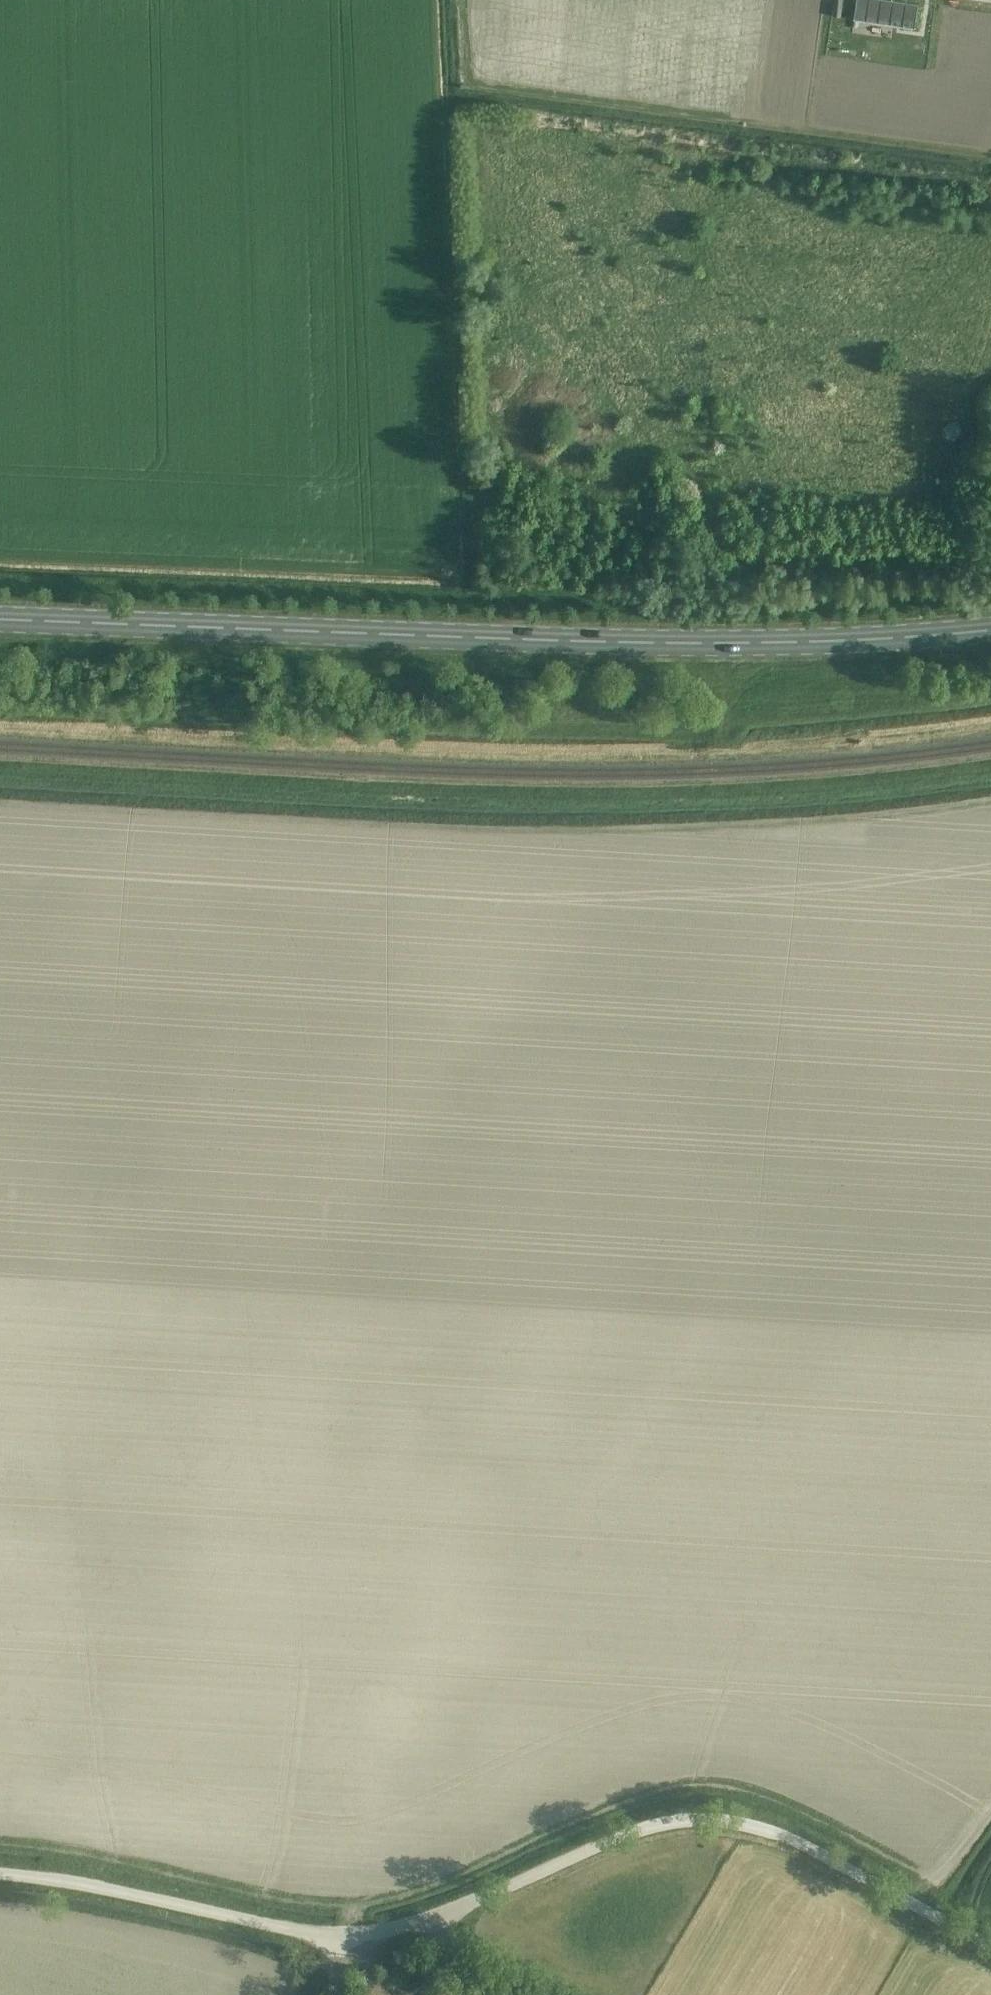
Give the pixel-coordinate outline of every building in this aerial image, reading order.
[(853,18),(914,27),(918,3),(901,0),(856,0),(853,18)] [(870,21),(868,33),(883,35),(884,23),(870,21)]
